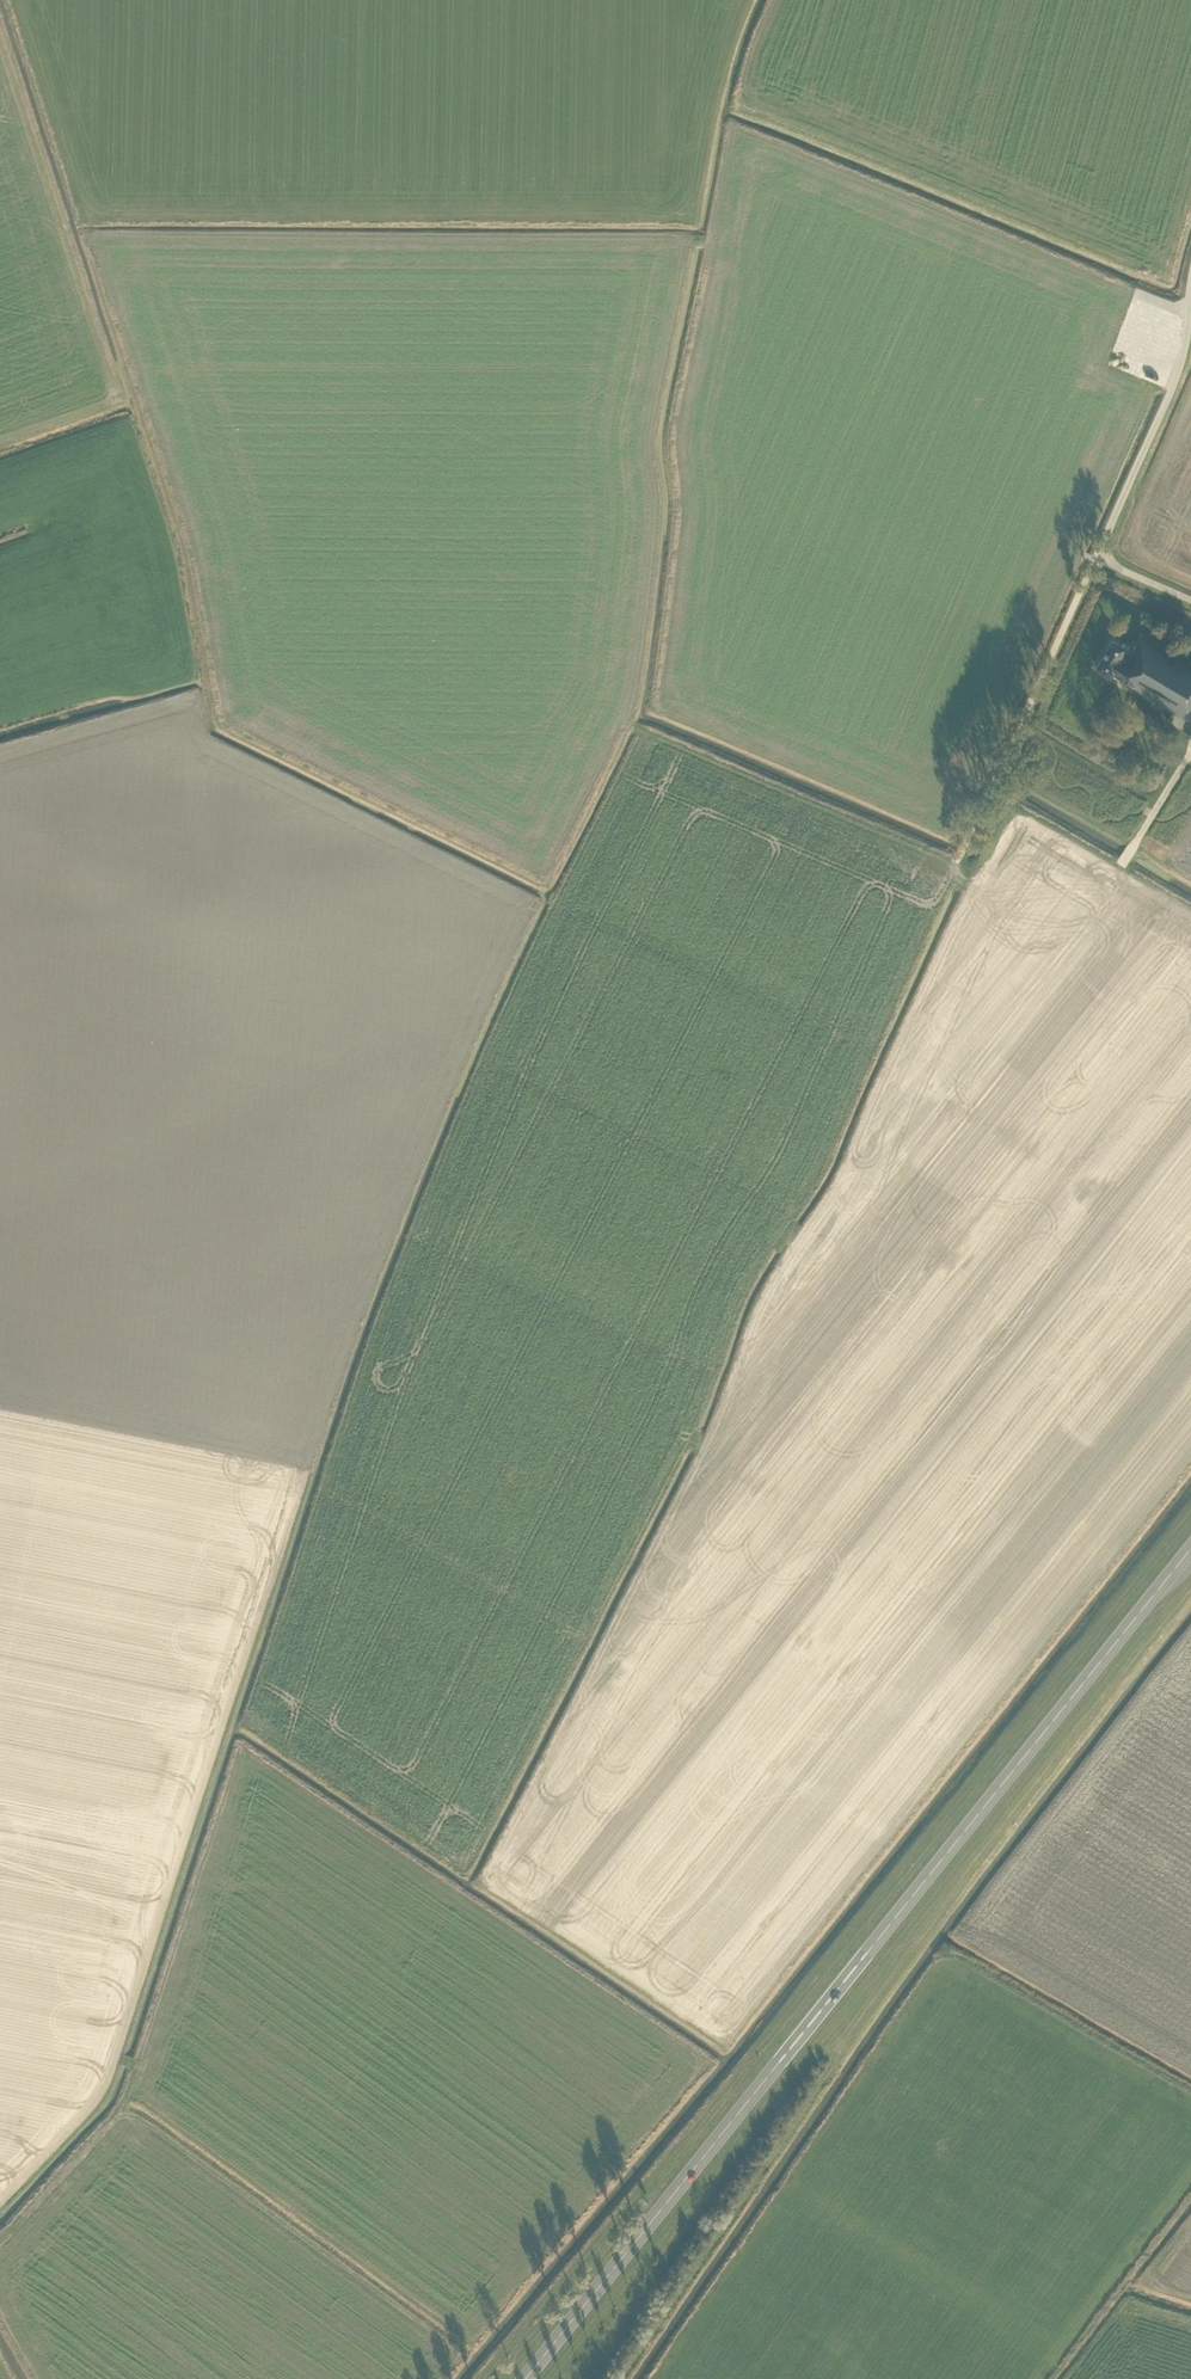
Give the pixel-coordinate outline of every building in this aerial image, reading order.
[(1184,662),(1141,635),(1126,661),(1122,659),(1127,649),(1112,641),(1097,669),(1111,676),(1112,675),(1125,682),(1124,684),(1173,712),(1168,721),(1181,729),(1186,720),(1188,721),(1190,716),(1190,650),(1184,662)]
